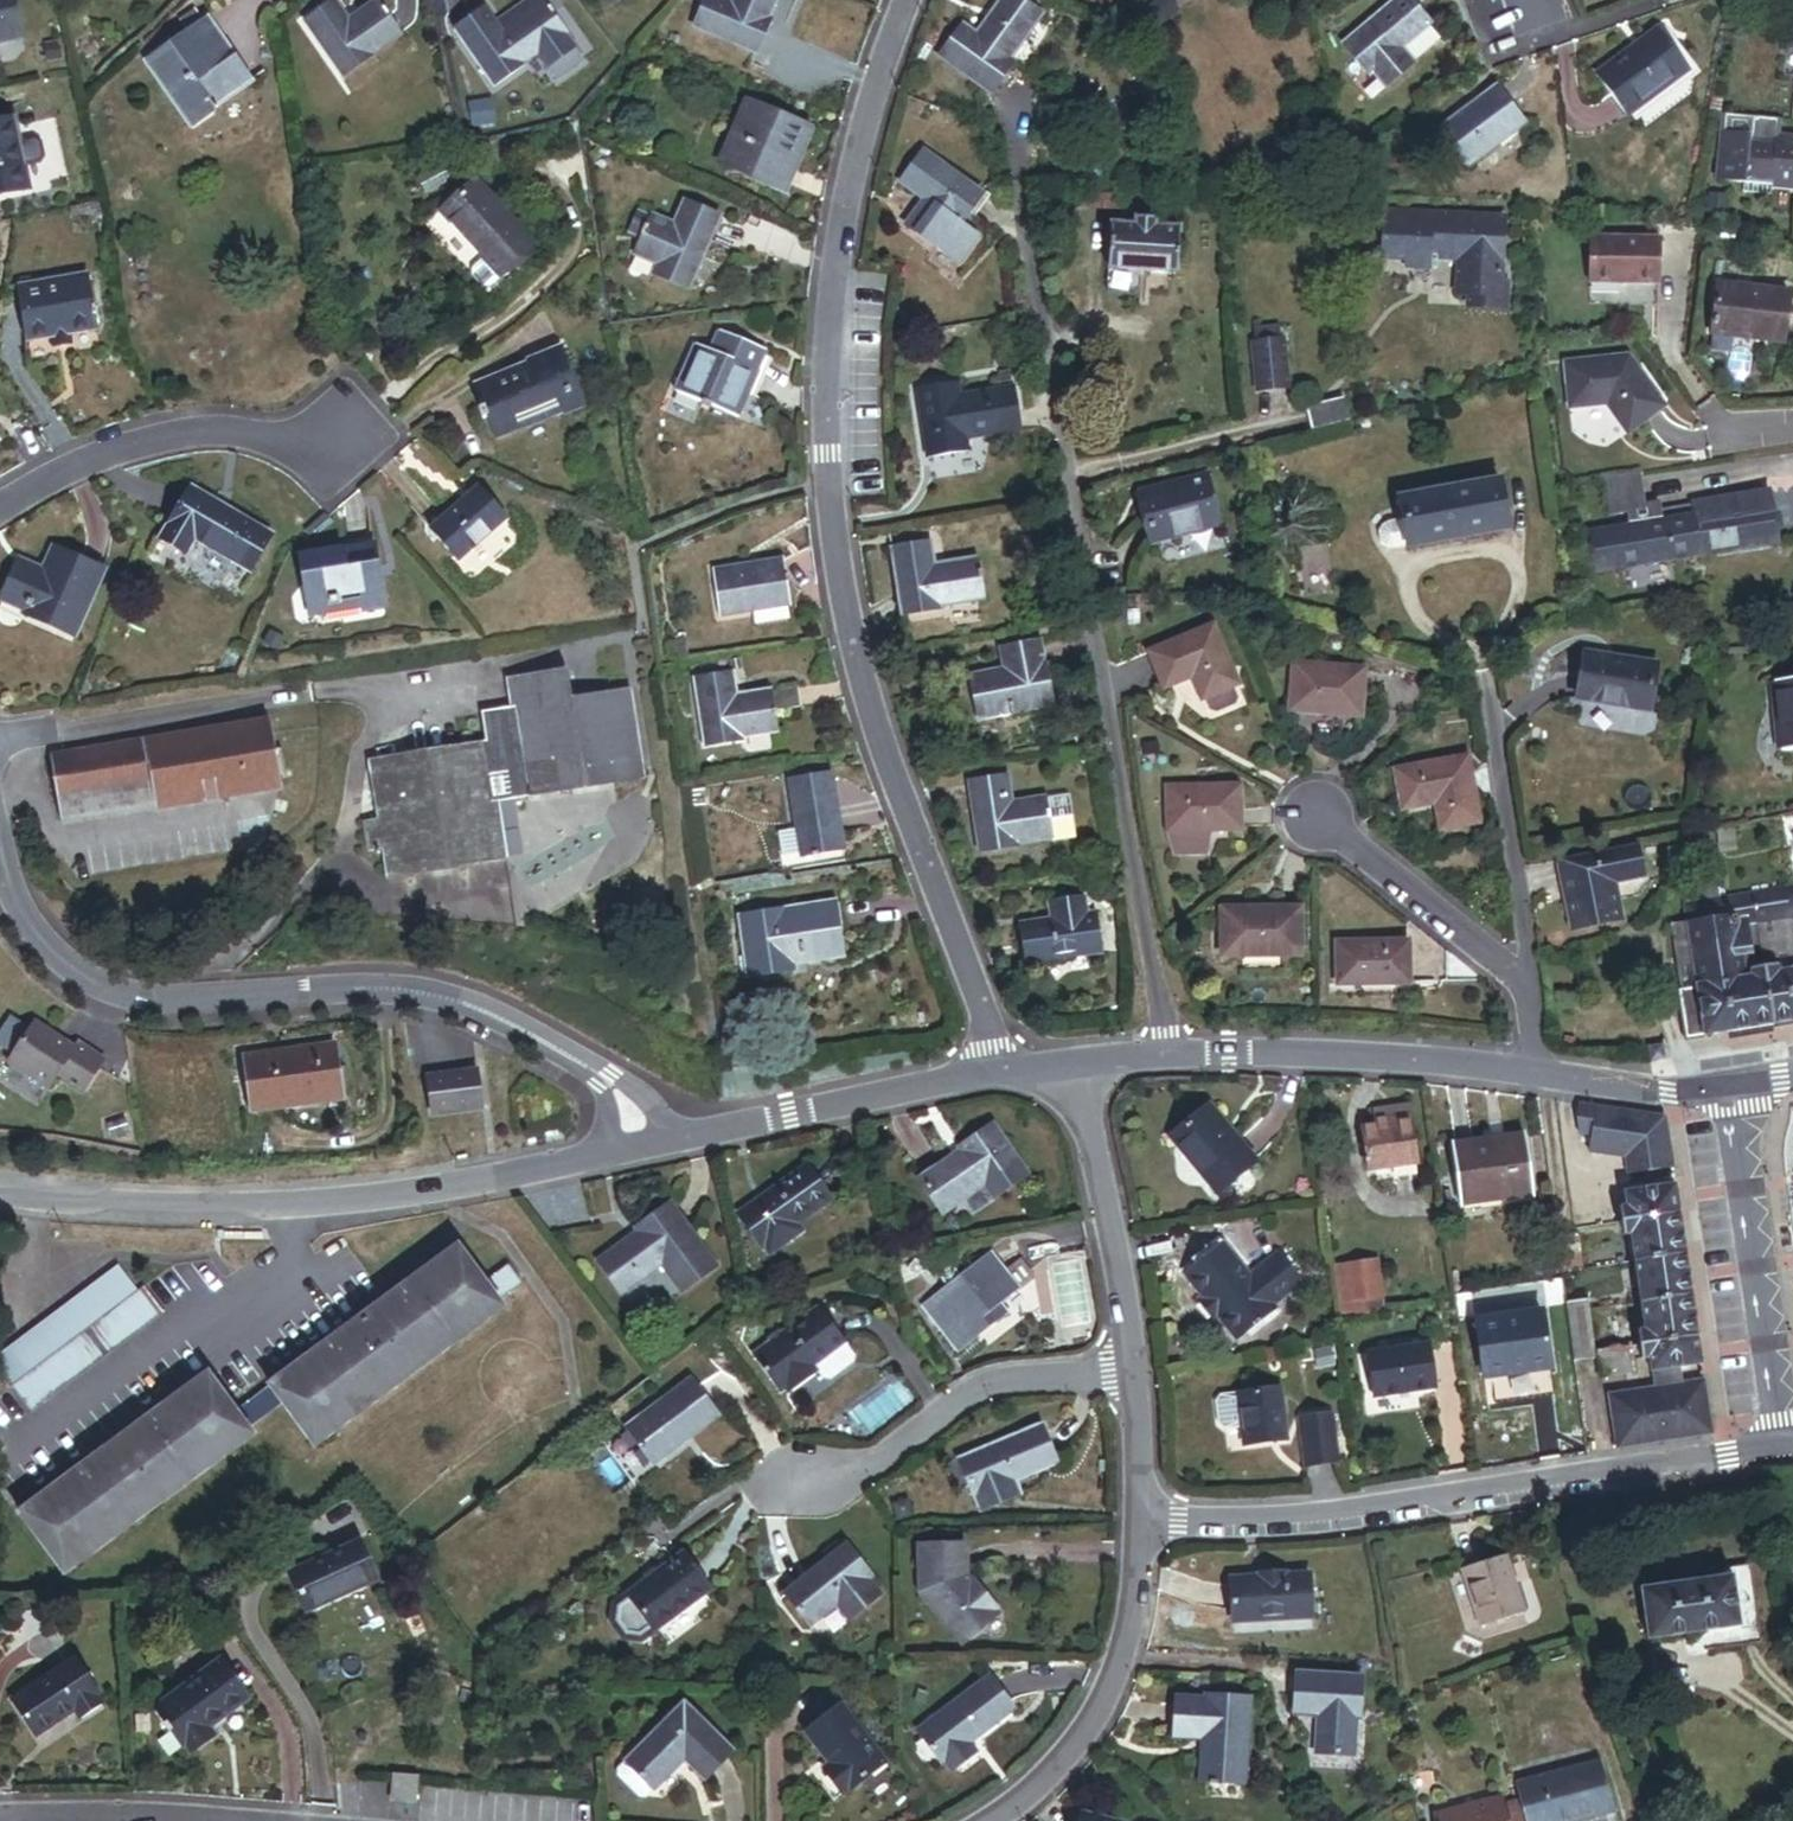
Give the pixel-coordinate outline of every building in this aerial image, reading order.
[(23,32),(16,0),(0,0),(0,36),(23,32)] [(406,33),(387,0),(381,0),(356,15),(348,0),(338,0),(313,14),(346,70),(375,54),(374,52),(406,33)] [(549,0),(542,0),(504,26),(498,17),(487,0),(456,22),(494,77),(537,47),(546,61),(576,40),(549,0)] [(504,26),(542,0),(522,0),(498,17),(504,26)] [(770,13),(775,0),(707,0),(698,21),(759,47),(773,14),(770,13)] [(1012,51),(1043,7),(1033,0),(1000,0),(980,28),(968,20),(945,53),(995,87),(1017,54),(1012,51)] [(1444,16),(1429,0),(1402,0),(1360,37),(1386,66),(1389,64),(1402,78),(1430,54),(1428,53),(1453,30),(1442,18),(1444,16)] [(183,16),(188,23),(201,14),(196,6),(183,16)] [(213,101),(251,74),(207,10),(201,14),(188,23),(149,50),(188,107),(207,93),(213,101)] [(1641,108),(1647,116),(1713,67),(1676,19),(1669,24),(1700,64),(1641,108)] [(1641,108),(1700,64),(1669,24),(1611,68),(1641,108)] [(1454,120),(1483,159),(1539,118),(1510,79),(1454,120)] [(188,107),(195,117),(215,104),(213,101),(207,93),(188,107)] [(794,138),(806,143),(814,124),(751,98),(725,159),(776,180),(794,138)] [(45,148),(41,134),(36,130),(20,134),(15,111),(0,114),(0,188),(31,181),(25,157),(41,154),(45,148)] [(1789,125),(1788,135),(1761,131),(1762,123),(1735,118),(1728,164),(1756,168),(1755,178),(1779,181),(1780,177),(1792,179),(1792,126),(1789,125)] [(776,180),(788,185),(806,143),(794,138),(776,180)] [(956,259),(976,233),(960,221),(982,192),(927,150),(904,179),(928,197),(908,222),(956,259)] [(450,212),(508,274),(541,243),(483,181),(450,212)] [(1110,208),(1121,208),(1122,194),(1110,193),(1110,208)] [(655,272),(690,287),(721,216),(687,201),(677,225),(656,216),(654,219),(646,238),(639,254),(659,263),(655,272)] [(632,232),(646,238),(654,219),(641,213),(632,232)] [(1504,285),(1508,221),(1389,215),(1387,260),(1412,261),(1411,266),(1438,268),(1439,251),(1445,252),(1445,255),(1464,256),(1464,262),(1462,296),(1474,296),(1474,309),(1510,311),(1511,285),(1504,285)] [(1109,270),(1177,274),(1180,227),(1156,226),(1157,218),(1137,217),(1136,224),(1112,223),(1109,270)] [(1663,240),(1593,238),(1592,283),(1662,285),(1663,240)] [(72,329),(97,325),(88,272),(23,282),(32,336),(54,332),(72,329)] [(1196,301),(1219,297),(1217,282),(1194,286),(1196,301)] [(1662,285),(1592,283),(1591,304),(1661,306),(1662,285)] [(1789,347),(1792,323),(1792,298),(1724,288),(1717,337),(1789,347)] [(710,344),(717,347),(725,328),(719,325),(710,344)] [(677,383),(738,410),(766,345),(725,328),(717,347),(710,344),(696,338),(677,383)] [(56,342),(74,339),(72,329),(54,332),(56,342)] [(1289,332),(1263,335),(1264,345),(1262,346),(1266,393),(1297,390),(1293,343),(1290,343),(1289,332)] [(530,418),(563,405),(560,397),(582,389),(566,348),(529,363),(532,369),(478,390),(483,402),(478,404),(483,418),(488,416),(494,433),(504,429),(506,435),(532,425),(530,418)] [(1638,360),(1576,366),(1580,411),(1617,407),(1637,436),(1674,411),(1638,360)] [(963,434),(1019,425),(1012,384),(941,396),(938,381),(916,385),(928,454),(965,447),(963,434)] [(567,414),(588,406),(582,389),(560,397),(563,405),(567,414)] [(1349,400),(1316,409),(1322,430),(1355,421),(1349,400)] [(1645,505),(1640,473),(1602,479),(1608,519),(1626,516),(1628,529),(1693,518),(1692,508),(1660,513),(1660,509),(1646,511),(1645,505)] [(1410,549),(1509,531),(1500,480),(1401,498),(1405,523),(1409,544),(1410,549)] [(253,566),(274,532),(191,481),(161,531),(187,547),(196,532),(253,566)] [(436,524),(463,555),(510,514),(483,483),(436,524)] [(1156,554),(1225,533),(1210,484),(1141,505),(1156,554)] [(1692,508),(1693,518),(1770,506),(1768,494),(1712,503),(1712,504),(1692,508)] [(1646,511),(1660,509),(1659,502),(1645,505),(1646,511)] [(1699,554),(1776,541),(1770,506),(1693,518),(1699,554)] [(1598,570),(1699,554),(1693,518),(1628,529),(1593,535),(1598,570)] [(1401,545),(1409,544),(1405,523),(1398,524),(1401,545)] [(366,606),(386,603),(375,542),(302,554),(311,605),(365,596),(366,604),(366,606)] [(904,613),(985,601),(979,559),(936,565),(932,542),(895,547),(904,613)] [(29,611),(79,631),(105,564),(55,545),(46,568),(22,558),(8,593),(32,603),(29,611)] [(726,611),(796,600),(787,553),(718,566),(726,611)] [(311,605),(312,613),(366,604),(365,596),(311,605)] [(1232,686),(1237,685),(1213,625),(1149,651),(1164,687),(1192,676),(1201,699),(1206,697),(1232,686)] [(1012,711),(1054,703),(1042,639),(1003,646),(1007,667),(975,673),(982,710),(1010,704),(1012,711)] [(1619,705),(1648,709),(1655,660),(1583,650),(1577,696),(1619,702),(1619,705)] [(511,675),(516,706),(489,710),(493,741),(375,760),(384,817),(369,820),(374,853),(389,850),(393,879),(513,860),(504,801),(650,778),(636,687),(576,696),(571,665),(511,675)] [(1296,712),(1362,719),(1367,672),(1301,665),(1296,712)] [(801,687),(775,690),(741,695),(737,670),(702,675),(711,742),(746,738),(746,735),(780,731),(777,712),(803,708),(801,687)] [(1212,714),(1239,703),(1232,686),(1206,697),(1212,714)] [(1792,772),(1792,702),(1763,705),(1770,774),(1792,772)] [(286,784),(275,717),(147,739),(157,801),(158,805),(286,784)] [(65,817),(157,801),(147,739),(55,755),(65,817)] [(1446,830),(1484,823),(1472,758),(1400,771),(1407,809),(1441,803),(1446,830)] [(805,852),(846,845),(833,770),(793,777),(805,852)] [(1048,797),(1047,795),(1014,800),(1010,773),(972,778),(982,849),(1020,844),(1020,839),(1054,835),(1054,836),(1078,833),(1072,793),(1048,797)] [(1209,829),(1243,829),(1242,787),(1170,787),(1171,829),(1176,829),(1209,829)] [(1176,852),(1209,852),(1209,829),(1176,829),(1176,852)] [(1636,845),(1557,860),(1570,928),(1620,918),(1614,884),(1642,879),(1636,845)] [(1688,905),(1726,899),(1724,884),(1716,885),(1686,890),(1688,905)] [(1773,1025),(1764,968),(1749,970),(1751,978),(1745,979),(1741,957),(1762,954),(1757,926),(1755,910),(1792,904),(1792,889),(1726,899),(1688,905),(1685,906),(1697,986),(1696,986),(1697,987),(1704,1036),(1773,1025)] [(1032,961),(1103,950),(1097,910),(1090,911),(1088,897),(1052,902),(1054,915),(1026,919),(1032,961)] [(812,952),(847,945),(840,903),(745,918),(754,979),(798,972),(797,962),(813,960),(812,952)] [(1792,920),(1792,904),(1755,910),(1757,926),(1792,920)] [(1697,986),(1685,906),(1667,909),(1680,990),(1697,987),(1696,986),(1697,986)] [(1221,954),(1299,956),(1300,909),(1222,907),(1221,954)] [(1792,970),(1792,920),(1757,926),(1762,954),(1764,968),(1777,966),(1778,973),(1792,970)] [(1559,922),(1546,924),(1548,937),(1561,935),(1559,922)] [(1337,985),(1408,984),(1408,944),(1337,945),(1337,985)] [(812,952),(813,960),(848,954),(847,945),(812,952)] [(1792,1022),(1792,970),(1778,973),(1777,966),(1764,968),(1773,1025),(1792,1022)] [(1687,1039),(1704,1036),(1697,987),(1680,990),(1687,1039)] [(68,1078),(95,1095),(116,1061),(88,1043),(85,1049),(45,1023),(17,1066),(59,1093),(68,1078)] [(1671,1060),(1666,1046),(1652,1051),(1656,1065),(1671,1060)] [(259,1119),(349,1106),(341,1049),(251,1061),(259,1119)] [(482,1113),(492,1112),(489,1076),(479,1077),(482,1113)] [(441,1117),(482,1113),(479,1077),(437,1081),(441,1117)] [(1369,1106),(1371,1115),(1384,1113),(1385,1120),(1407,1117),(1405,1101),(1369,1106)] [(1212,1194),(1249,1163),(1203,1107),(1166,1138),(1212,1194)] [(1630,1112),(1596,1107),(1589,1151),(1625,1157),(1628,1174),(1672,1168),(1665,1117),(1630,1112)] [(1390,1180),(1415,1176),(1407,1117),(1385,1120),(1384,1113),(1371,1115),(1372,1123),(1359,1125),(1365,1167),(1373,1166),(1374,1177),(1390,1174),(1390,1180)] [(977,1183),(987,1198),(1020,1175),(986,1126),(953,1149),(956,1152),(913,1182),(934,1213),(977,1183)] [(1460,1207),(1531,1196),(1522,1136),(1451,1147),(1460,1207)] [(794,1236),(789,1228),(822,1205),(799,1172),(732,1220),(756,1253),(759,1251),(764,1257),(794,1236)] [(1622,1222),(1680,1214),(1675,1185),(1624,1192),(1627,1208),(1620,1208),(1622,1222)] [(676,1298),(709,1273),(662,1211),(629,1236),(632,1240),(592,1270),(616,1302),(656,1271),(676,1298)] [(1635,1262),(1686,1254),(1680,1214),(1622,1222),(1624,1236),(1631,1235),(1635,1262)] [(1561,1273),(1582,1270),(1577,1235),(1565,1237),(1556,1238),(1561,1273)] [(1270,1310),(1267,1307),(1297,1283),(1273,1253),(1243,1278),(1220,1249),(1183,1280),(1233,1340),(1270,1310)] [(286,1406),(317,1449),(505,1314),(501,1309),(487,1289),(462,1253),(273,1389),(286,1406)] [(1641,1303),(1692,1295),(1686,1254),(1635,1262),(1641,1303)] [(1013,1295),(987,1263),(955,1287),(949,1279),(944,1278),(936,1284),(935,1290),(941,1298),(923,1311),(956,1356),(1005,1318),(998,1307),(1013,1295)] [(1354,1315),(1385,1311),(1379,1263),(1348,1267),(1354,1315)] [(1355,1317),(1354,1315),(1348,1267),(1333,1269),(1340,1319),(1355,1317)] [(10,1386),(138,1293),(120,1269),(0,1356),(0,1372),(10,1386)] [(487,1289),(501,1309),(521,1294),(507,1274),(487,1289)] [(10,1389),(29,1415),(165,1316),(146,1290),(10,1389)] [(1640,1345),(1698,1337),(1692,1295),(1641,1303),(1645,1329),(1638,1330),(1640,1345)] [(820,1375),(816,1369),(848,1346),(822,1309),(754,1358),(781,1395),(789,1389),(793,1394),(820,1375)] [(1586,1363),(1595,1361),(1588,1311),(1568,1314),(1575,1364),(1586,1363)] [(1503,1374),(1551,1367),(1543,1313),(1477,1323),(1487,1395),(1506,1392),(1505,1382),(1503,1374)] [(1681,1367),(1702,1364),(1698,1337),(1640,1345),(1642,1357),(1649,1356),(1651,1371),(1653,1371),(1681,1367)] [(1334,1359),(1332,1345),(1316,1347),(1317,1361),(1334,1359)] [(858,1357),(848,1346),(816,1369),(820,1375),(825,1381),(833,1382),(856,1365),(858,1357)] [(1374,1398),(1437,1390),(1431,1346),(1369,1354),(1374,1398)] [(1601,1379),(1628,1375),(1624,1348),(1597,1352),(1601,1379)] [(1505,1382),(1552,1375),(1551,1367),(1503,1374),(1505,1382)] [(1655,1388),(1607,1395),(1615,1448),(1713,1434),(1704,1379),(1683,1382),(1681,1367),(1653,1371),(1655,1388)] [(21,1514),(65,1575),(253,1439),(249,1433),(236,1416),(210,1378),(21,1514)] [(622,1432),(648,1468),(712,1422),(686,1386),(622,1432)] [(236,1416),(249,1433),(286,1406),(273,1389),(236,1416)] [(1281,1446),(1274,1393),(1228,1398),(1229,1399),(1211,1402),(1207,1407),(1210,1431),(1216,1435),(1233,1433),(1235,1452),(1281,1446)] [(1303,1467),(1332,1463),(1326,1417),(1297,1421),(1303,1467)] [(1012,1486),(1055,1467),(1039,1431),(958,1466),(980,1517),(1007,1505),(1001,1491),(1012,1486)] [(1007,1505),(1018,1501),(1012,1486),(1001,1491),(1007,1505)] [(291,1581),(309,1616),(376,1583),(359,1548),(291,1581)] [(973,1583),(970,1585),(965,1579),(964,1549),(918,1550),(918,1597),(959,1650),(996,1620),(993,1616),(996,1614),(973,1583)] [(847,1627),(877,1603),(865,1587),(869,1584),(844,1554),(785,1602),(809,1632),(835,1611),(847,1627)] [(1480,1628),(1522,1614),(1503,1557),(1461,1571),(1480,1628)] [(679,1563),(611,1612),(608,1630),(621,1646),(638,1649),(706,1599),(679,1563)] [(1745,1645),(1764,1642),(1752,1565),(1727,1569),(1728,1577),(1734,1576),(1742,1626),(1745,1645)] [(1229,1623),(1308,1617),(1305,1575),(1280,1577),(1280,1575),(1255,1576),(1255,1579),(1226,1581),(1229,1623)] [(1650,1640),(1742,1626),(1734,1576),(1728,1577),(1642,1590),(1650,1640)] [(76,1711),(83,1721),(103,1707),(96,1697),(98,1696),(75,1662),(15,1705),(38,1738),(76,1711)] [(206,1734),(247,1708),(221,1669),(155,1713),(180,1751),(182,1750),(187,1758),(211,1742),(206,1734)] [(1315,1754),(1351,1756),(1353,1719),(1356,1719),(1358,1679),(1295,1676),(1293,1716),(1317,1717),(1315,1754)] [(972,1757),(965,1748),(1010,1714),(987,1683),(915,1737),(938,1768),(941,1766),(948,1775),(972,1757)] [(1199,1781),(1243,1782),(1245,1697),(1202,1696),(1202,1700),(1175,1699),(1174,1736),(1201,1737),(1199,1781)] [(696,1786),(727,1759),(681,1708),(621,1763),(647,1792),(677,1765),(696,1786)] [(856,1770),(871,1759),(838,1713),(804,1737),(828,1770),(820,1776),(836,1798),(844,1792),(846,1795),(865,1782),(856,1770)] [(1617,1811),(1604,1760),(1517,1783),(1527,1820),(1538,1820),(1544,1820),(1581,1820),(1617,1811)] [(647,1792),(621,1763),(612,1771),(612,1783),(626,1799),(638,1799),(647,1792)] [(1503,1802),(1438,1819),(1439,1820),(1507,1820),(1503,1802)] [(1520,1805),(1510,1807),(1514,1820),(1524,1820),(1520,1805)]
